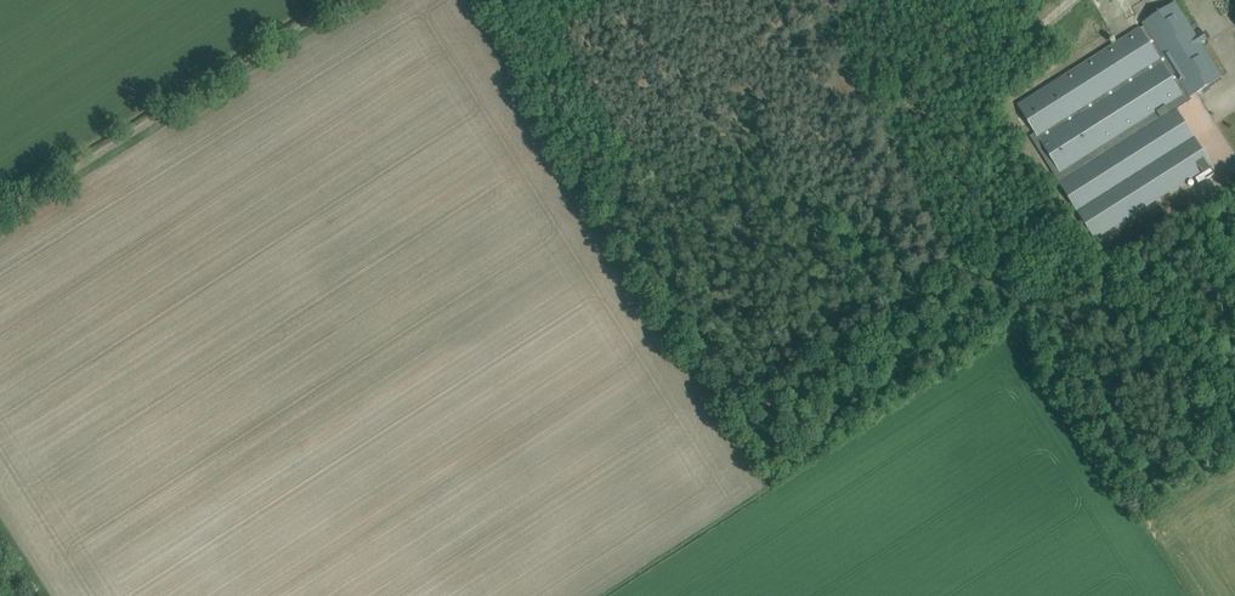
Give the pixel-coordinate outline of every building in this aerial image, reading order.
[(1165,8),(1142,22),(1145,27),(1186,91),(1190,97),(1223,76),(1204,47),(1209,43),(1200,27),(1194,31),(1175,2),(1165,8)] [(1140,28),(1018,105),(1036,134),(1030,137),(1065,192),(1095,240),(1194,177),(1195,177),(1199,183),(1214,174),(1210,167),(1211,166),(1212,166),(1177,110),(1192,100),(1190,97),(1186,91),(1145,27),(1141,29),(1140,28)]
